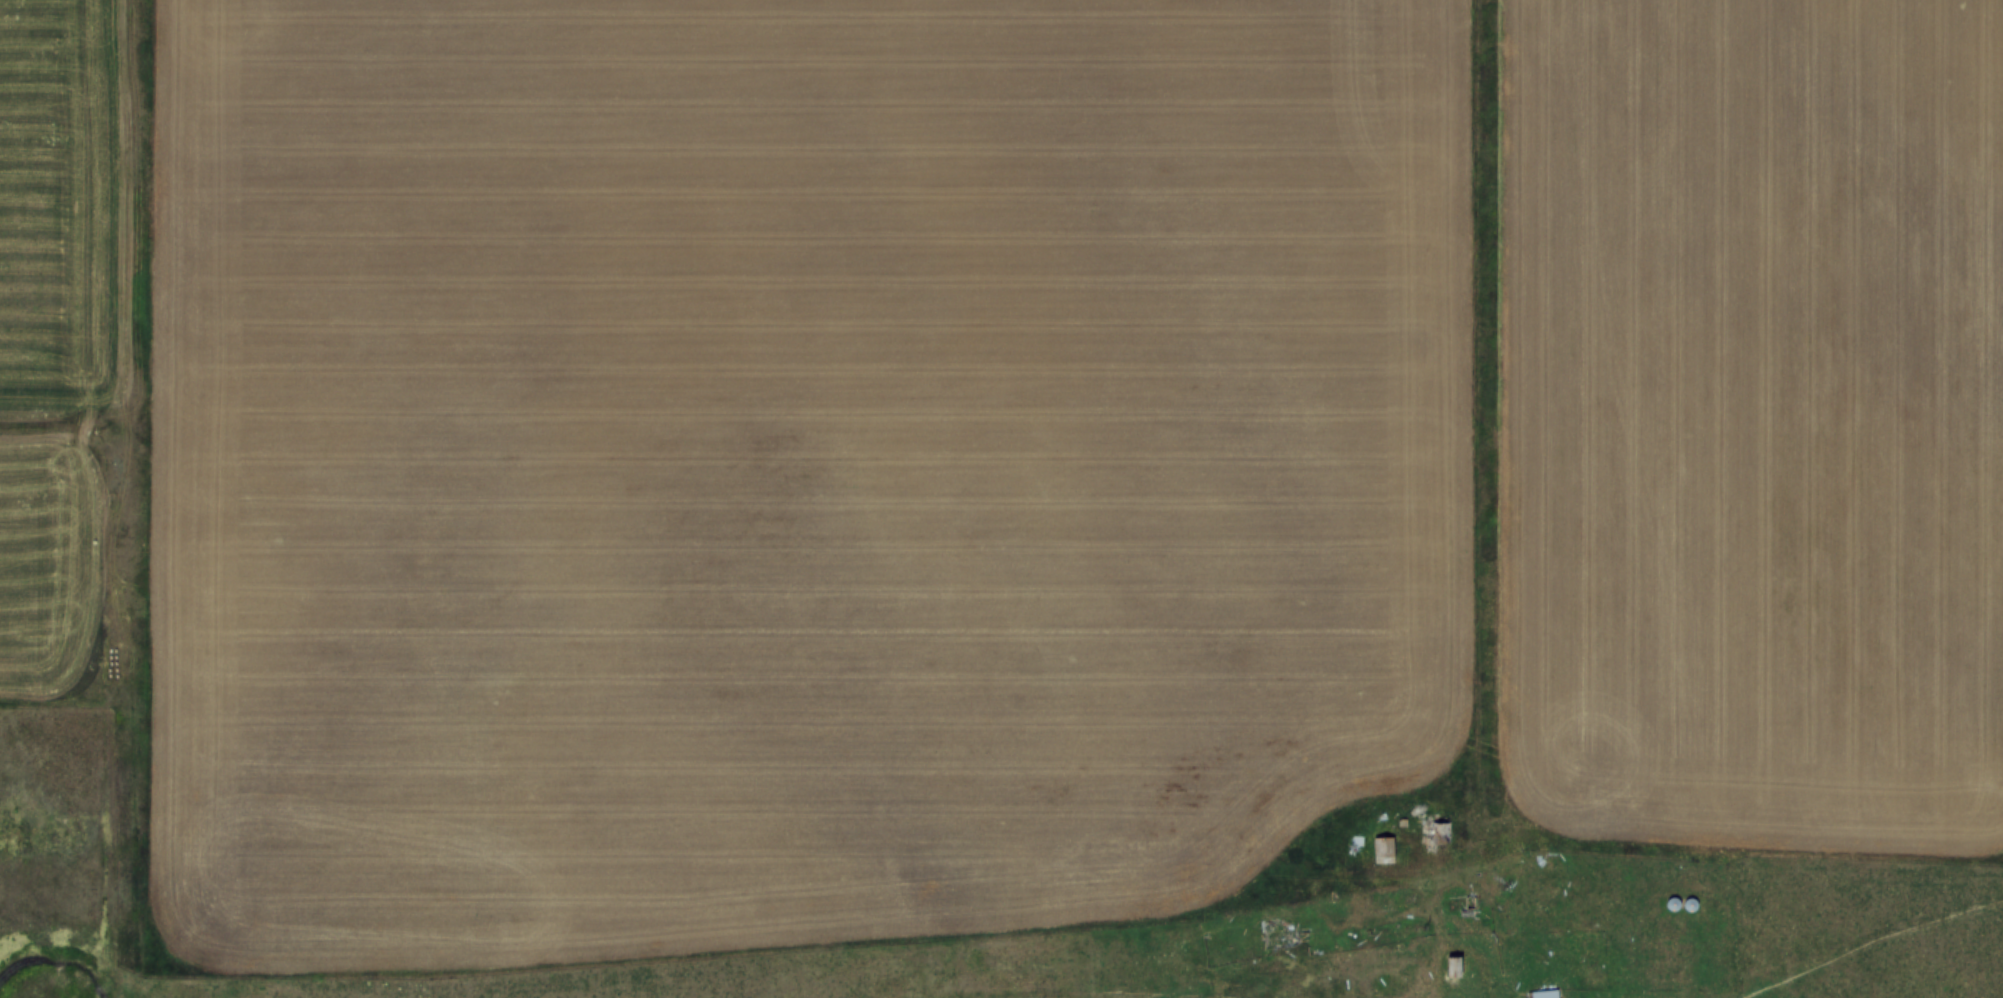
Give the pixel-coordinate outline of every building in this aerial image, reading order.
[(1291,915),(1262,925),(1270,948),(1299,938),(1291,915)]
